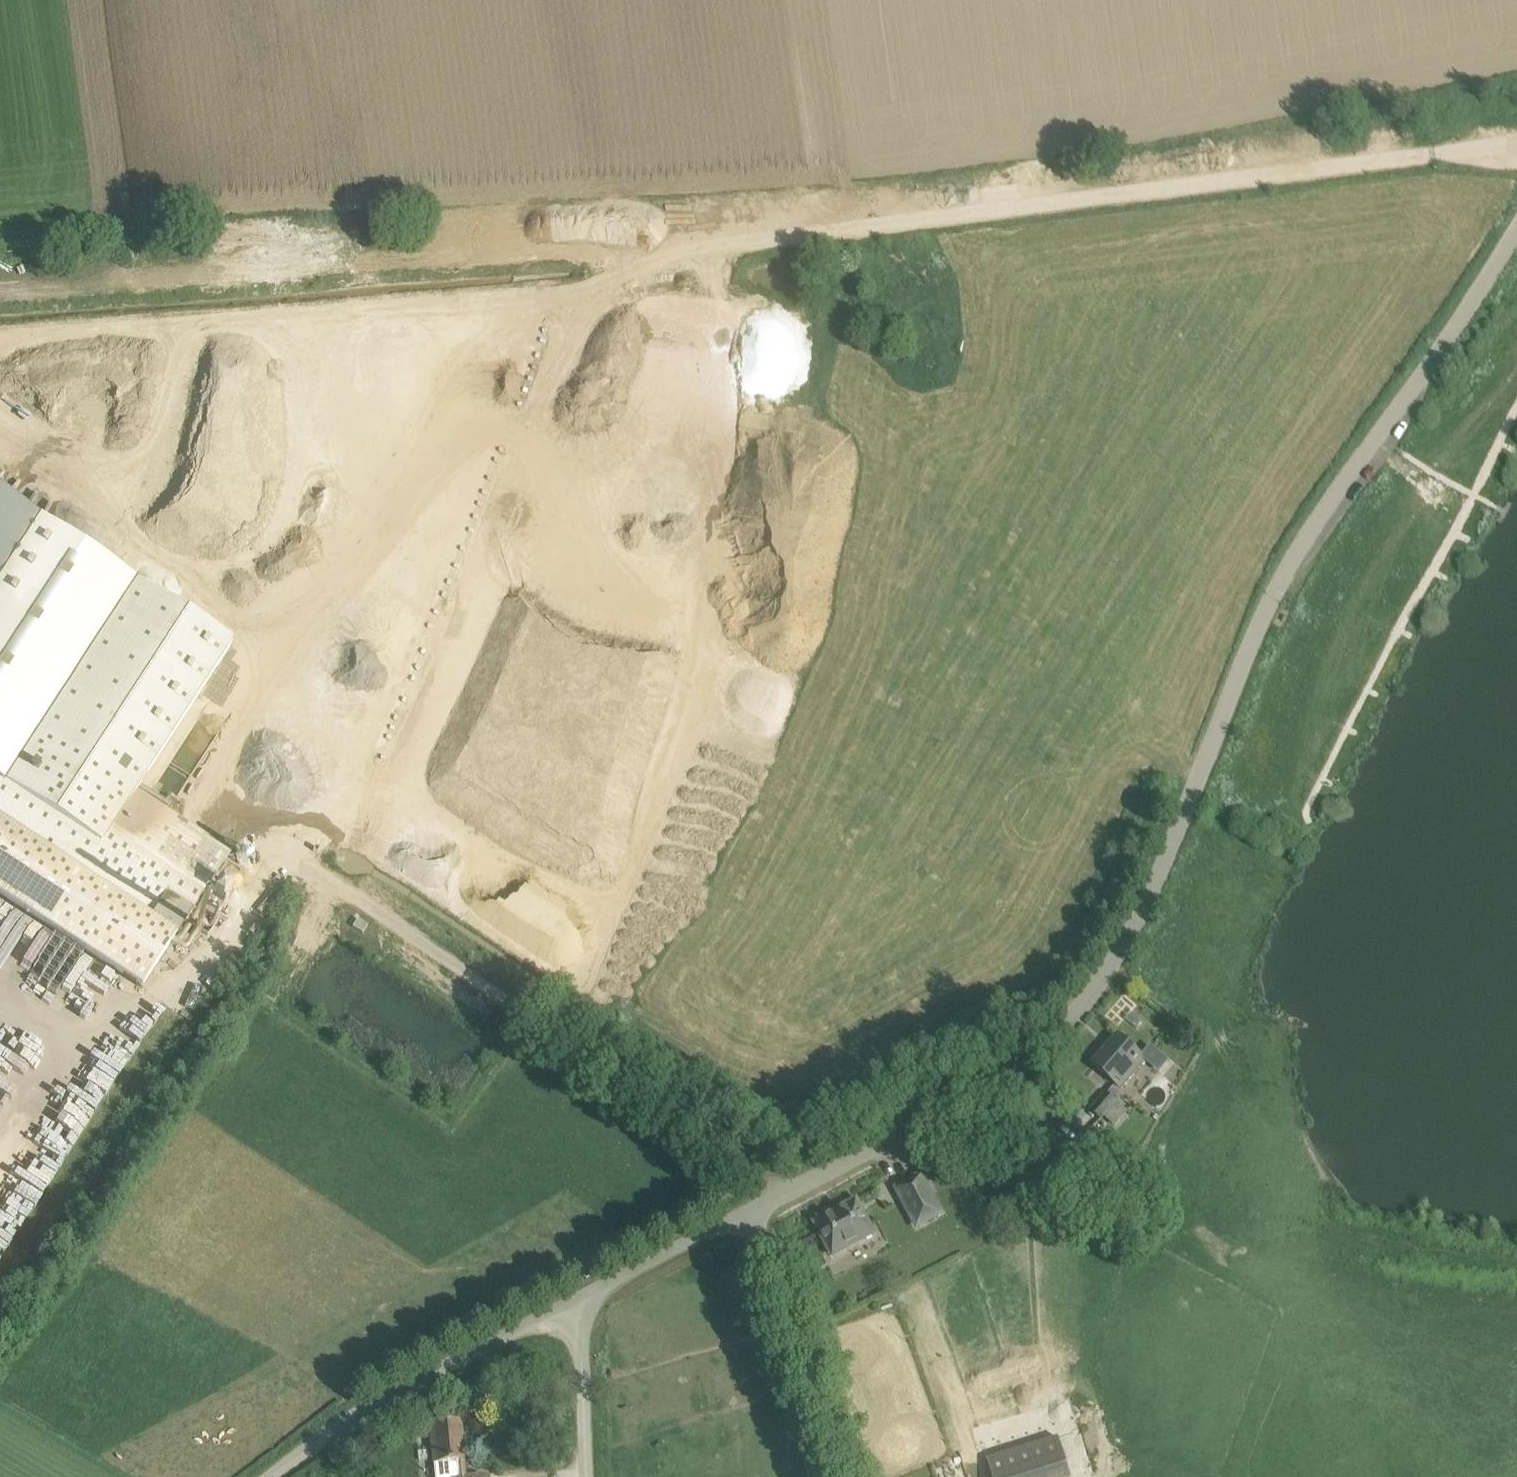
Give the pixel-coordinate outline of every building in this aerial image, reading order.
[(136,998),(175,938),(229,854),(135,793),(231,646),(39,521),(28,538),(0,519),(0,909),(136,998)] [(1097,1066),(1094,1070),(1120,1093),(1123,1090),(1126,1093),(1149,1066),(1145,1062),(1146,1060),(1120,1037),(1095,1065),(1097,1066)] [(1106,1092),(1090,1110),(1101,1120),(1104,1117),(1115,1127),(1128,1112),(1106,1092)] [(900,1188),(920,1226),(943,1214),(924,1176),(900,1188)] [(816,1222),(833,1254),(873,1233),(856,1201),(816,1222)] [(432,1425),(435,1464),(437,1464),(438,1476),(466,1476),(465,1461),(466,1461),(462,1422),(432,1425)] [(993,1476),(1073,1476),(1059,1437),(988,1461),(993,1476)]
